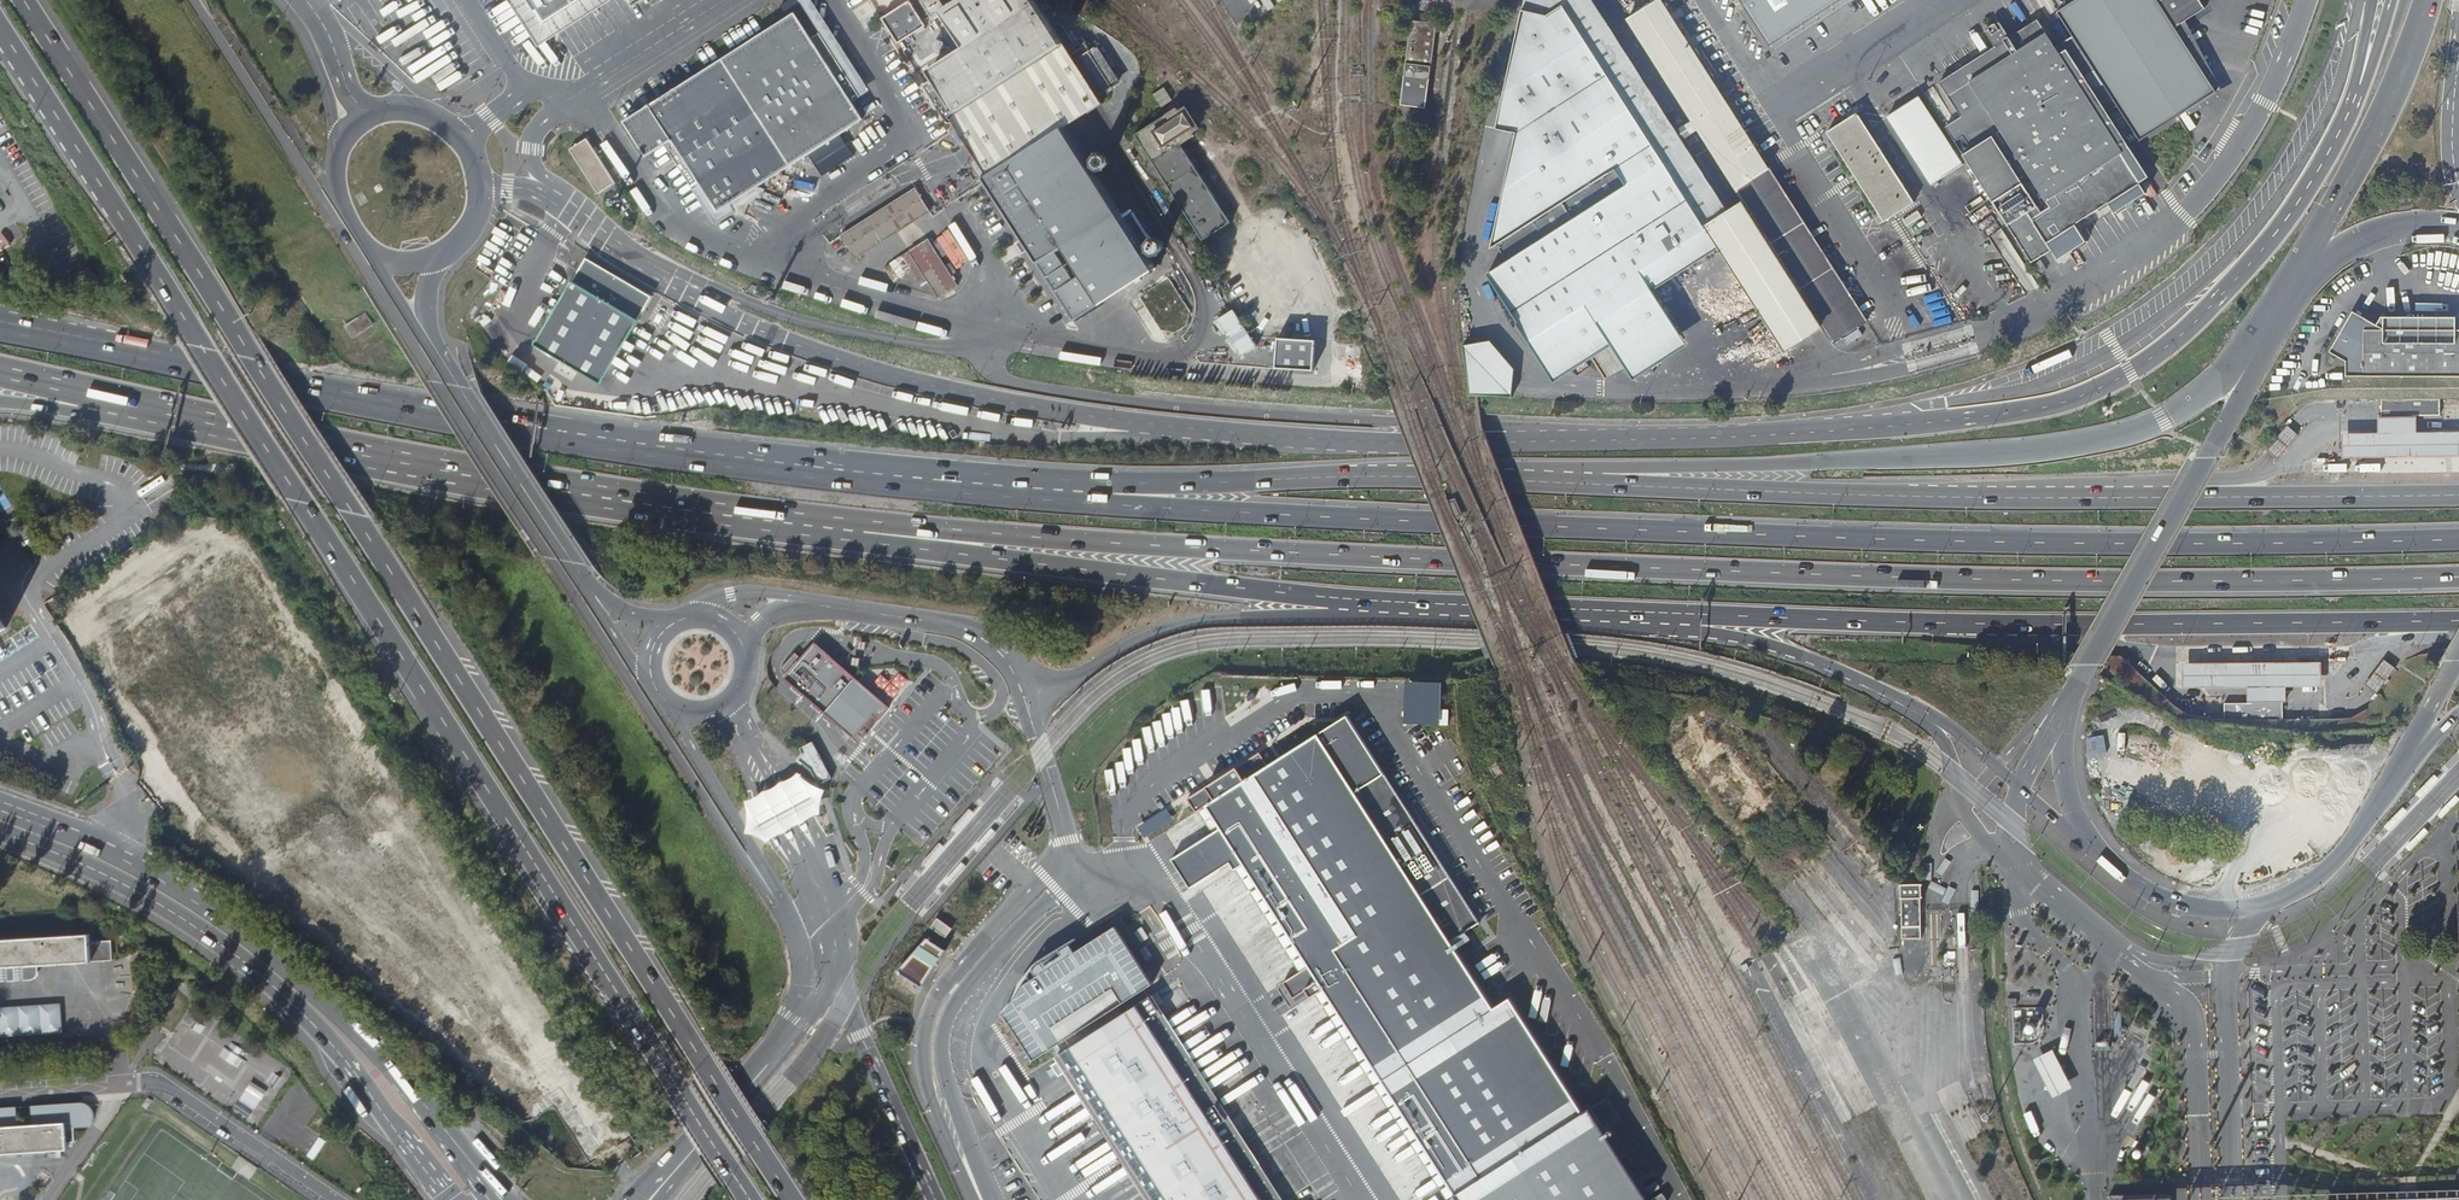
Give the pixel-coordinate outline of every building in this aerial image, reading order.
[(540,42),(605,0),(513,0),(540,42)] [(882,17),(898,43),(926,25),(910,0),(882,17)] [(929,13),(943,4),(941,1),(942,0),(921,0),(929,13)] [(1072,321),(1100,304),(1099,303),(1159,265),(1160,264),(1069,124),(1103,103),(1037,0),(960,0),(944,10),(967,46),(931,69),(936,77),(927,83),(926,84),(926,85),(926,86),(927,87),(936,103),(937,103),(938,104),(939,104),(940,103),(943,107),(942,107),(942,108),(941,108),(941,110),(949,121),(949,122),(950,122),(951,122),(952,122),(953,122),(956,128),(955,129),(955,130),(955,131),(963,144),(963,145),(964,145),(965,145),(966,145),(967,145),(976,160),(975,161),(975,162),(975,163),(976,164),(984,177),(981,178),(984,183),(1072,321)] [(1707,226),(1729,212),(1682,140),(1678,142),(1673,134),(1677,131),(1593,0),(1525,0),(1523,10),(1547,15),(1564,4),(1707,226)] [(1835,342),(1867,322),(1659,0),(1656,0),(1628,18),(1694,120),(1699,129),(1835,342)] [(1771,45),(1841,0),(1742,0),(1771,45)] [(2140,140),(2216,92),(2175,27),(2205,7),(2200,0),(2075,0),(2057,12),(2140,140)] [(1507,261),(1487,274),(1549,371),(1586,348),(1606,336),(1627,369),(1681,334),(1652,291),(1721,247),(1707,226),(1564,4),(1547,15),(1523,10),(1497,128),(1515,132),(1515,134),(1517,134),(1514,148),(1536,183),(1501,205),(1491,248),(1497,245),(1507,261)] [(795,12),(624,121),(647,156),(672,140),(718,212),(731,204),(759,186),(864,119),(795,12)] [(1945,126),(2031,262),(2052,250),(2047,241),(2107,203),(2114,213),(2131,203),(2124,192),(2140,182),(2130,167),(2138,162),(2066,49),(2059,53),(2037,19),(2010,36),(1999,21),(1995,24),(1993,23),(1989,27),(1988,28),(1984,31),(1994,46),(1939,82),(1961,116),(1945,126)] [(1437,27),(1410,25),(1404,108),(1429,111),(1437,27)] [(939,51),(942,50),(944,45),(943,42),(941,40),(938,40),(935,41),(933,45),(934,48),(936,50),(939,51)] [(858,73),(848,80),(859,95),(868,89),(858,73)] [(1164,87),(1153,94),(1161,107),(1172,100),(1164,87)] [(1889,113),(1931,183),(1964,164),(1922,94),(1889,113)] [(1195,136),(1177,107),(1136,134),(1203,240),(1231,222),(1181,144),(1195,136)] [(1915,202),(1857,113),(1827,132),(1884,222),(1915,202)] [(1677,131),(1673,134),(1678,142),(1682,140),(1699,129),(1694,120),(1677,131)] [(616,183),(587,138),(570,149),(598,194),(616,183)] [(649,156),(657,166),(667,158),(659,148),(649,156)] [(1110,162),(1108,157),(1104,154),(1099,155),(1096,159),(1096,165),(1101,168),(1106,166),(1110,162)] [(759,186),(731,204),(736,211),(746,215),(747,215),(751,206),(755,207),(759,198),(763,199),(767,190),(759,186)] [(914,222),(931,212),(915,188),(841,235),(856,259),(895,234),(914,222)] [(1721,247),(1786,349),(1821,327),(1743,204),(1729,212),(1707,226),(1721,247)] [(1907,216),(1921,249),(1937,242),(1922,209),(1907,216)] [(958,285),(928,238),(909,251),(939,298),(958,285)] [(1164,247),(1163,242),(1159,239),(1154,240),(1150,244),(1151,249),(1156,252),(1161,251),(1164,247)] [(586,258),(546,327),(534,347),(599,384),(651,295),(586,258)] [(1161,300),(1158,304),(1156,308),(1155,313),(1156,317),(1159,321),(1163,324),(1167,325),(1172,325),(1176,323),(1180,320),(1182,315),(1182,311),(1181,306),(1179,302),(1175,299),(1170,298),(1166,298),(1161,300)] [(2346,361),(2346,376),(2458,376),(2458,330),(2456,330),(2456,317),(2381,317),(2376,325),(2352,311),(2330,351),(2346,361)] [(353,338),(373,325),(365,312),(345,325),(353,338)] [(1499,382),(1498,395),(1513,396),(1515,368),(1491,340),(1464,343),(1466,359),(1479,357),(1499,382)] [(1277,342),(1275,367),(1313,370),(1315,344),(1277,342)] [(1478,394),(1498,395),(1499,382),(1479,357),(1466,359),(1471,393),(1478,394)] [(2413,415),(2440,415),(2439,399),(2427,399),(2380,399),(2380,417),(2380,418),(2413,418),(2413,416),(2413,415)] [(2343,457),(2458,455),(2458,431),(2416,432),(2416,416),(2413,416),(2413,418),(2380,418),(2380,417),(2378,417),(2378,433),(2342,433),(2343,457)] [(2266,449),(2277,458),(2298,434),(2287,425),(2266,449)] [(248,495),(251,486),(245,484),(241,493),(248,495)] [(2,492),(0,489),(0,509),(9,505),(2,492)] [(816,640),(786,675),(856,735),(867,723),(876,713),(881,717),(891,705),(816,640)] [(796,652),(782,668),(786,672),(801,656),(796,652)] [(2364,685),(2376,694),(2395,668),(2384,659),(2364,685)] [(2247,687),(2248,702),(2251,702),(2282,702),(2286,702),(2286,686),(2322,686),(2321,662),(2183,663),(2183,687),(2247,687)] [(1450,707),(1443,707),(1444,680),(1407,679),(1406,721),(1450,723),(1450,707)] [(2283,719),(2282,702),(2251,702),(2251,703),(2224,703),(2224,719),(2283,719)] [(1667,1199),(1662,1190),(1649,1198),(1605,1130),(1622,1118),(1607,1095),(1583,1110),(1510,996),(1493,1006),(1451,940),(1480,921),(1347,714),(1268,764),(1259,751),(1187,797),(1196,811),(1206,804),(1220,826),(1171,857),(1190,886),(1229,861),(1234,868),(1243,862),(1308,964),(1282,980),(1292,996),(1305,988),(1310,995),(1323,987),(1455,1194),(1446,1199),(1665,1199),(1667,1199)] [(814,740),(801,746),(805,752),(797,760),(812,769),(819,783),(832,776),(814,740)] [(757,795),(747,799),(750,815),(747,831),(760,834),(770,840),(778,833),(787,831),(795,824),(805,821),(812,815),(823,812),(823,799),(827,788),(812,780),(800,769),(792,776),(782,779),(775,786),(765,789),(757,795)] [(2415,793),(2419,798),(2438,778),(2434,774),(2415,793)] [(2436,813),(2441,818),(2458,799),(2458,798),(2455,794),(2436,813)] [(1168,806),(1139,825),(1146,836),(1175,817),(1168,806)] [(2384,826),(2388,830),(2407,811),(2402,806),(2384,826)] [(2424,827),(2405,847),(2409,851),(2428,831),(2424,827)] [(1923,883),(1900,884),(1900,886),(1901,886),(1901,897),(1900,897),(1900,898),(1901,898),(1902,939),(1921,938),(1920,898),(1923,898),(1923,896),(1922,896),(1921,885),(1923,885),(1923,883)] [(1169,973),(1132,916),(1042,973),(1005,1015),(1034,1060),(1169,973)] [(952,928),(937,918),(931,926),(946,937),(952,928)] [(38,965),(113,960),(111,940),(90,941),(90,933),(0,939),(0,966),(38,965)] [(916,954),(911,949),(903,957),(908,962),(916,954)] [(1957,951),(1940,951),(1940,969),(1957,969),(1957,951)] [(0,966),(0,981),(31,979),(31,977),(36,972),(38,972),(38,965),(0,966)] [(1150,997),(1057,1055),(1088,1103),(1086,1105),(1092,1115),(1095,1113),(1098,1119),(1096,1120),(1102,1130),(1104,1128),(1116,1146),(1114,1148),(1120,1157),(1122,1156),(1150,1199),(1279,1199),(1198,1073),(1200,1072),(1194,1062),(1192,1064),(1186,1055),(1188,1053),(1182,1044),(1180,1045),(1177,1041),(1179,1039),(1173,1030),(1171,1031),(1161,1017),(1163,1016),(1150,997)] [(64,1032),(63,1003),(0,1004),(0,1034),(64,1032)] [(2015,1010),(2016,1042),(2033,1042),(2032,1027),(2022,1027),(2022,1010),(2015,1010)] [(2052,1097),(2071,1087),(2051,1049),(2032,1059),(2052,1097)] [(153,1099),(147,1096),(142,1104),(147,1108),(153,1099)] [(68,1149),(67,1142),(75,1141),(74,1127),(89,1126),(92,1122),(79,1102),(31,1105),(32,1124),(17,1125),(16,1106),(0,1107),(0,1154),(68,1149)]
